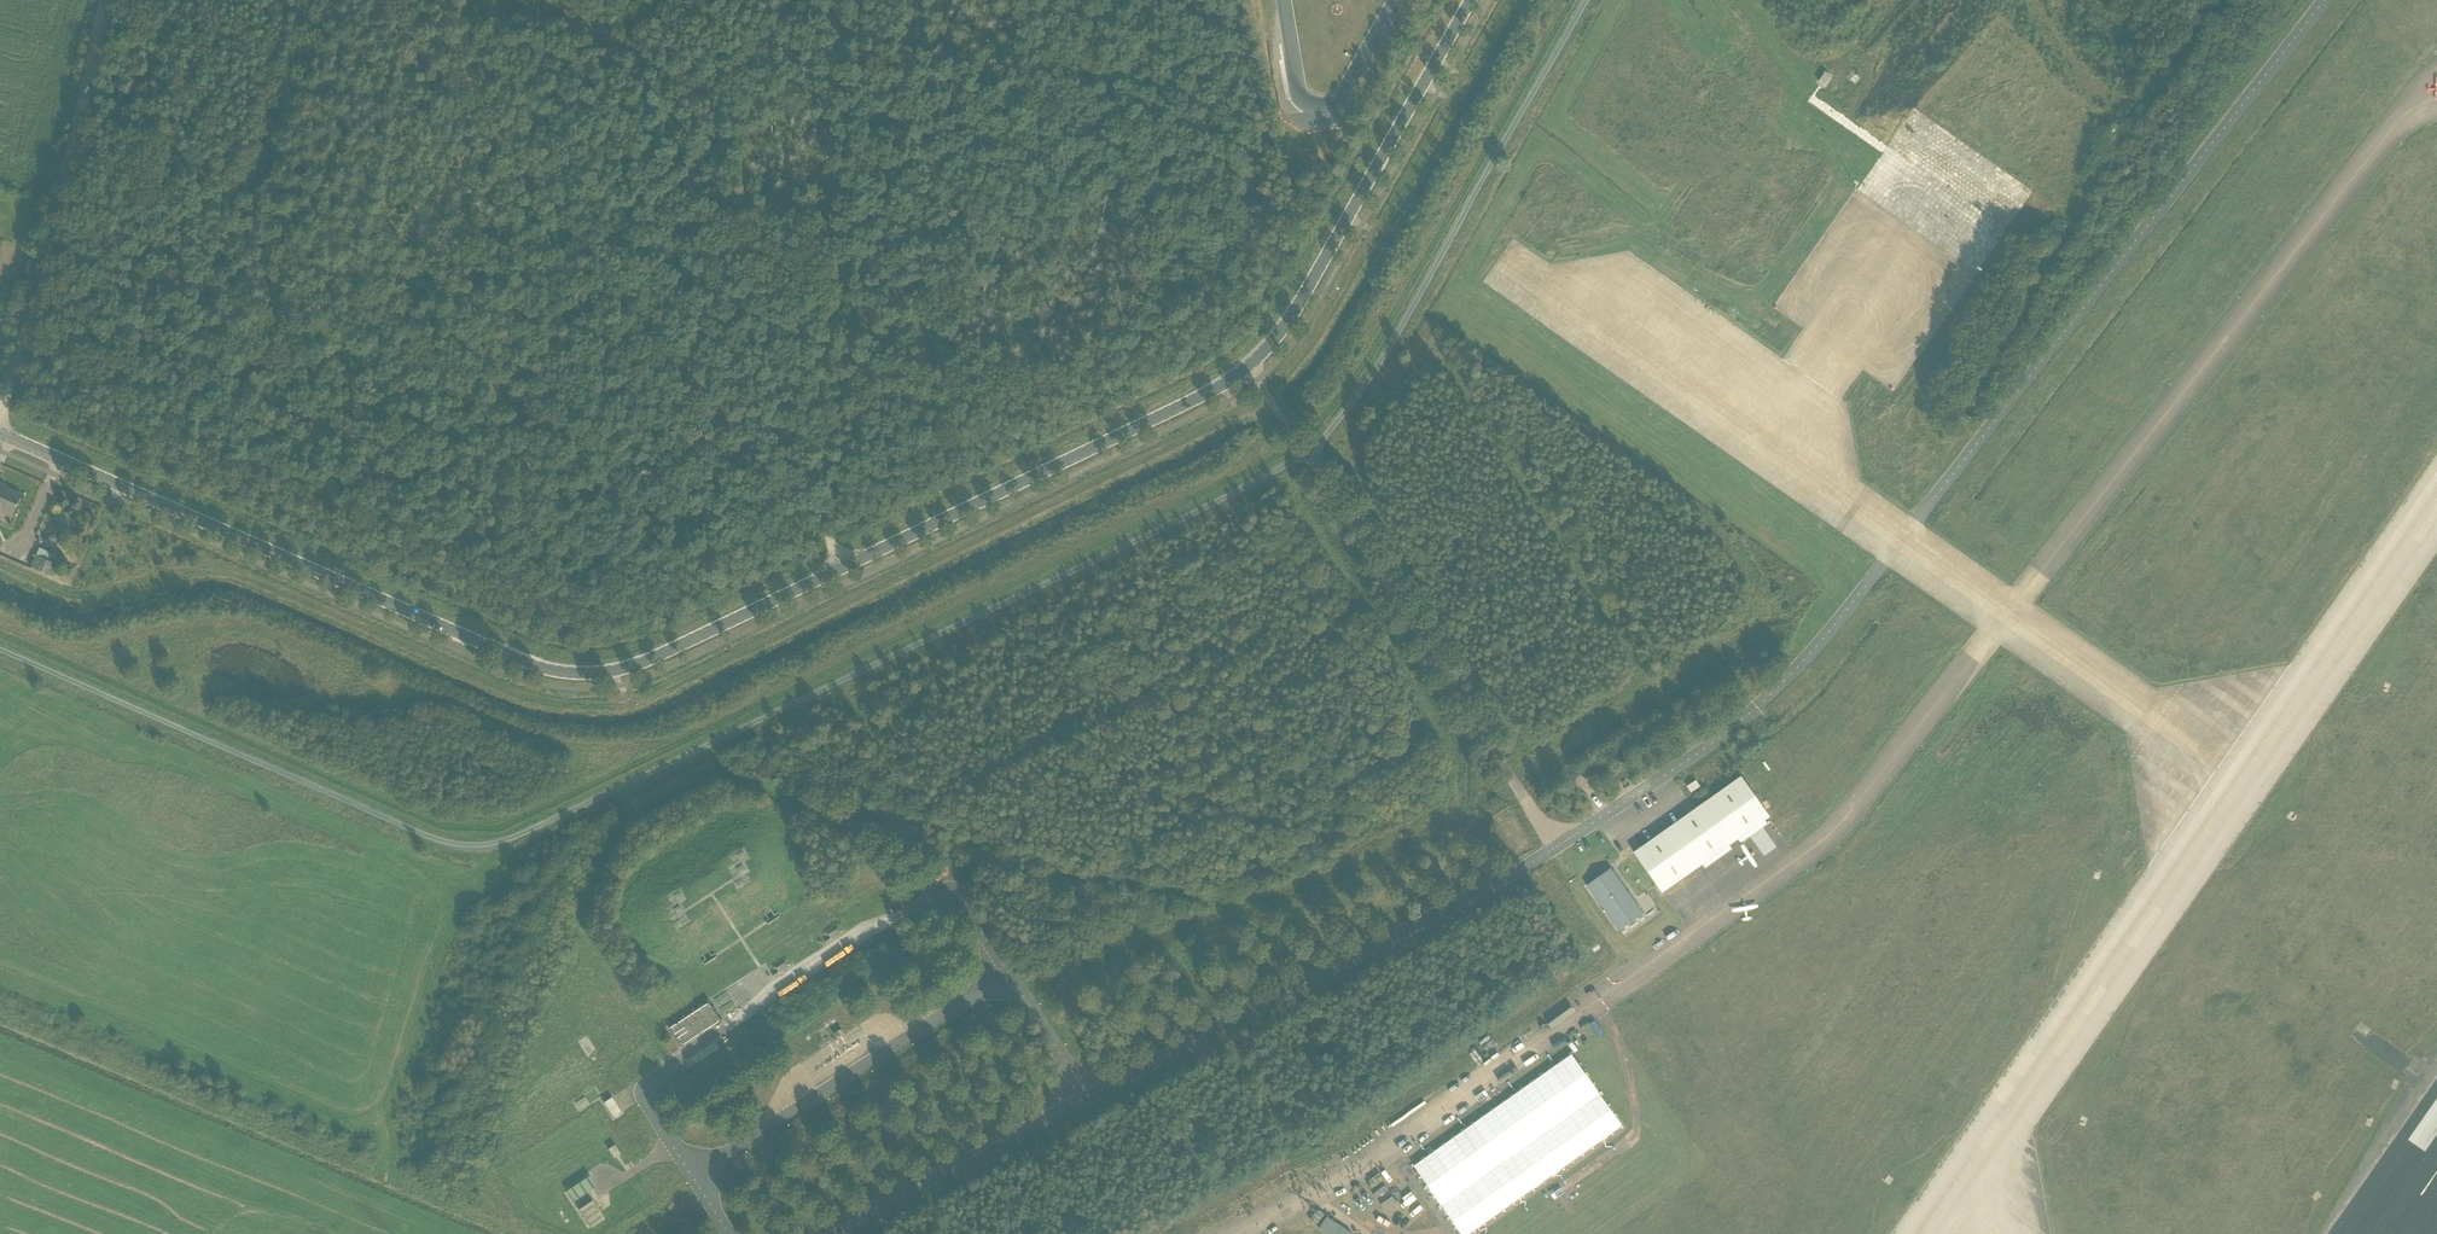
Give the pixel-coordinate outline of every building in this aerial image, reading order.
[(1825,73),(1819,82),(1820,83),(1824,85),(1830,76),(1825,73)] [(11,516),(10,520),(21,495),(5,488),(6,486),(0,483),(0,511),(11,516)] [(31,567),(53,577),(58,566),(35,557),(31,567)] [(1634,853),(1634,854),(1655,884),(1662,893),(1769,817),(1741,778),(1701,806),(1634,853)] [(1696,781),(1687,787),(1691,793),(1700,787),(1696,781)] [(1611,870),(1588,886),(1619,931),(1643,914),(1611,870)] [(828,935),(830,939),(831,939),(841,933),(838,929),(828,935)] [(776,969),(778,972),(779,973),(788,967),(786,963),(776,969)] [(709,1002),(695,1012),(669,1029),(682,1048),(722,1022),(709,1002)] [(621,1113),(612,1098),(603,1103),(613,1118),(621,1113)] [(614,1158),(618,1156),(620,1154),(614,1146),(608,1150),(614,1158)] [(566,1192),(569,1195),(573,1202),(592,1190),(585,1180),(566,1192)] [(581,1209),(579,1210),(591,1228),(604,1219),(599,1212),(593,1203),(592,1201),(581,1209)]
